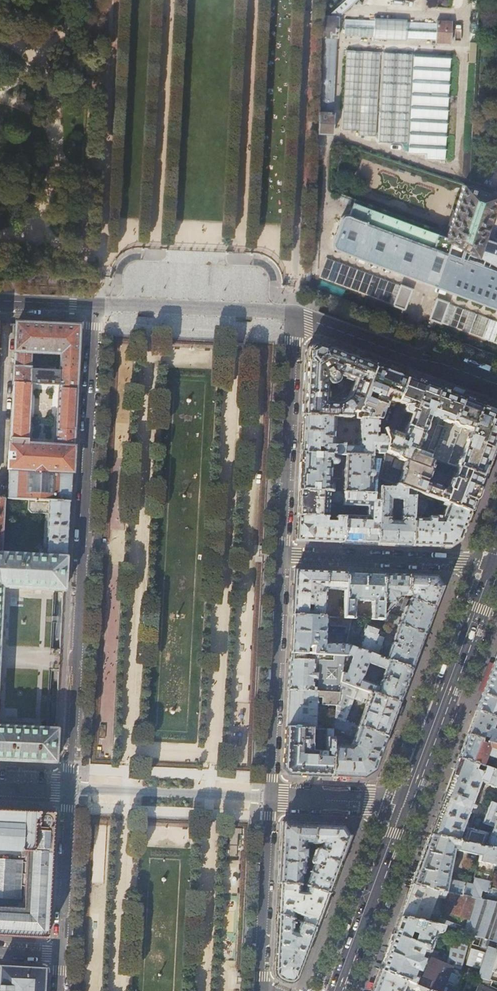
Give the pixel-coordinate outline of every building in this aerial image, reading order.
[(333,134),(334,112),(333,112),(337,37),(339,37),(340,16),(358,0),(346,0),(328,16),(324,15),(318,133),(333,134)] [(345,17),(345,38),(435,39),(435,22),(413,22),(413,13),(402,13),(402,18),(345,17)] [(436,42),(451,43),(452,23),(437,22),(437,23),(437,25),(436,40),(436,42)] [(446,160),(453,56),(347,49),(342,131),(379,134),(378,142),(410,144),(409,152),(427,153),(427,159),(446,160)] [(484,238),(496,201),(496,195),(464,184),(447,234),(356,200),(350,216),(346,215),(344,216),(343,217),(343,218),(342,218),(333,243),(334,243),(333,244),(333,245),(333,246),(334,247),(335,248),(336,248),(336,249),(496,309),(496,243),(484,238)] [(325,260),(319,280),(407,306),(413,286),(325,260)] [(436,301),(430,322),(496,341),(496,319),(436,301)] [(69,502),(71,460),(78,326),(57,326),(34,325),(16,324),(7,498),(27,499),(69,502)] [(303,398),(302,415),(334,417),(356,418),(357,412),(375,365),(358,359),(317,343),(306,350),(303,398)] [(379,366),(375,365),(357,412),(356,418),(360,418),(380,419),(381,418),(386,404),(394,407),(396,402),(406,377),(401,375),(379,366)] [(406,377),(396,402),(404,405),(402,410),(404,413),(410,415),(402,436),(385,430),(385,429),(383,429),(387,440),(385,453),(395,457),(398,460),(405,463),(406,461),(410,450),(434,459),(457,467),(470,430),(471,431),(481,404),(436,388),(411,378),(406,377)] [(481,404),(471,431),(470,430),(457,467),(483,477),(495,445),(496,440),(496,411),(482,405),(481,404)] [(384,456),(385,453),(387,440),(383,429),(380,419),(360,418),(359,444),(356,446),(333,445),(334,417),(302,415),(302,420),(301,453),(334,454),(384,457),(384,456)] [(483,477),(457,467),(453,479),(430,470),(434,459),(410,450),(406,461),(405,463),(384,456),(384,457),(380,479),(386,481),(405,489),(411,490),(415,492),(428,497),(433,499),(442,502),(470,512),(471,509),(483,477)] [(334,454),(301,453),(299,486),(299,490),(332,492),(333,483),(329,483),(330,463),(333,464),(335,463),(335,462),(336,461),(336,460),(335,459),(334,458),(334,454)] [(384,457),(334,454),(334,458),(335,459),(336,460),(336,461),(335,462),(339,463),(345,463),(344,492),(379,494),(379,489),(380,479),(384,457)] [(407,545),(411,545),(415,492),(411,490),(410,496),(405,496),(405,489),(386,481),(385,490),(379,489),(379,494),(376,544),(407,545)] [(344,492),(332,492),(299,490),(298,494),(297,516),(330,517),(333,517),(334,502),(344,503),(344,492)] [(376,544),(379,494),(344,492),(344,503),(344,506),(367,508),(366,517),(343,516),(343,518),(341,543),(368,544),(376,544)] [(426,502),(428,497),(415,492),(411,545),(437,547),(440,547),(449,547),(457,542),(460,540),(461,537),(465,524),(470,512),(442,502),(441,506),(445,508),(440,520),(439,520),(439,517),(434,516),(435,517),(428,517),(426,520),(419,519),(421,515),(422,515),(423,512),(425,513),(428,506),(426,505),(427,502),(426,502)] [(2,587),(64,590),(65,590),(65,583),(66,557),(66,553),(69,502),(27,499),(27,509),(31,513),(45,514),(44,544),(46,544),(46,555),(1,553),(4,498),(0,498),(0,627),(2,587)] [(330,519),(330,517),(297,516),(297,528),(295,542),(320,542),(341,543),(343,518),(335,517),(335,522),(325,521),(325,519),(330,519)] [(326,589),(345,590),(346,572),(304,570),(296,570),(294,570),(292,611),(292,615),(325,616),(326,589)] [(346,572),(345,590),(344,617),(351,617),(381,619),(382,609),(383,574),(379,574),(346,572)] [(386,574),(383,574),(382,609),(391,609),(395,605),(402,598),(405,598),(404,596),(407,590),(408,575),(386,574)] [(407,590),(404,596),(411,596),(410,600),(434,609),(437,599),(442,587),(438,582),(435,577),(427,576),(408,575),(407,590)] [(410,600),(405,598),(402,598),(395,605),(401,608),(401,609),(403,610),(400,618),(387,613),(381,619),(398,625),(424,635),(433,612),(434,609),(410,600)] [(344,617),(325,616),(292,615),(291,634),(290,652),(306,653),(306,648),(311,648),(311,653),(345,655),(347,645),(347,644),(329,644),(329,645),(324,645),(326,620),(329,620),(329,622),(330,624),(346,625),(345,631),(349,631),(351,617),(344,617)] [(362,638),(358,649),(377,656),(383,640),(383,639),(383,638),(382,638),(382,637),(376,635),(378,630),(365,625),(361,637),(362,638)] [(418,653),(424,635),(398,625),(385,659),(411,670),(418,653)] [(358,649),(347,645),(345,655),(340,682),(398,704),(400,700),(411,670),(385,659),(377,656),(358,649)] [(306,653),(290,652),(290,656),(288,690),(316,691),(319,691),(339,692),(340,682),(345,655),(311,653),(306,653)] [(493,663),(480,698),(475,711),(496,719),(496,664),(493,663)] [(334,718),(345,722),(353,699),(361,702),(363,698),(367,700),(357,727),(386,737),(387,733),(398,704),(340,682),(339,692),(336,706),(334,718)] [(314,728),(316,691),(288,690),(288,694),(286,727),(312,728),(314,728)] [(339,692),(319,691),(319,700),(321,700),(321,705),(336,706),(339,692)] [(475,711),(469,727),(466,735),(496,746),(496,719),(475,711)] [(345,722),(334,718),(333,727),(346,732),(345,734),(354,737),(352,744),(339,744),(339,746),(332,745),(330,775),(347,776),(363,777),(370,772),(374,770),(377,760),(386,737),(357,727),(345,722)] [(56,763),(57,735),(58,729),(57,729),(0,726),(0,760),(56,763)] [(312,728),(286,727),(285,747),(284,768),(289,773),(318,775),(330,775),(332,745),(332,730),(326,729),(324,750),(311,750),(312,728)] [(466,735),(459,754),(457,759),(490,769),(492,762),(484,759),(485,756),(496,760),(496,746),(466,735)] [(490,769),(457,759),(443,796),(429,836),(485,848),(490,836),(467,831),(465,836),(459,834),(469,808),(472,809),(473,806),(470,805),(479,781),(496,788),(496,772),(490,769)] [(496,817),(496,805),(490,802),(482,823),(493,827),(496,817)] [(0,810),(0,936),(13,937),(47,938),(53,813),(9,811),(0,810)] [(493,827),(490,836),(485,848),(496,850),(496,817),(493,827)] [(311,844),(314,824),(309,824),(287,823),(282,823),(280,845),(278,883),(299,884),(300,884),(301,875),(302,874),(303,873),(303,872),(304,854),(310,854),(311,844)] [(342,826),(314,824),(311,844),(316,844),(316,846),(317,846),(317,848),(316,849),(315,849),(315,850),(310,861),(311,863),(311,864),(312,864),(308,875),(305,874),(302,884),(306,886),(327,894),(340,859),(349,836),(347,833),(342,826)] [(485,901),(488,888),(493,867),(496,850),(485,848),(429,836),(419,860),(410,885),(485,901)] [(231,889),(233,888),(235,887),(236,886),(237,884),(237,883),(236,881),(235,879),(234,878),(232,877),(230,877),(229,878),(227,879),(226,881),(226,882),(226,884),(226,886),(228,887),(229,888),(231,889)] [(298,891),(299,884),(278,883),(278,899),(277,914),(293,920),(299,922),(315,928),(323,906),(327,894),(306,886),(304,892),(298,891)] [(445,926),(454,928),(455,925),(454,924),(427,914),(434,896),(445,899),(441,911),(467,920),(463,932),(473,935),(472,937),(474,937),(471,944),(481,947),(480,951),(470,948),(465,964),(480,969),(478,973),(471,971),(470,975),(482,979),(487,980),(496,954),(496,951),(496,903),(485,901),(410,885),(408,890),(398,917),(445,926)] [(488,888),(485,901),(496,903),(496,890),(488,888)] [(293,930),(293,920),(277,914),(275,941),(274,969),(274,970),(275,970),(274,972),(274,973),(274,974),(275,975),(276,977),(277,978),(280,980),(281,980),(283,981),(286,982),(288,982),(289,982),(291,982),(292,981),(294,980),(295,979),(296,978),(307,950),(315,928),(299,922),(296,932),(293,930)] [(391,935),(427,948),(432,949),(436,940),(431,938),(434,931),(436,932),(438,932),(439,932),(440,932),(440,931),(441,931),(443,931),(445,926),(398,917),(393,929),(391,935)] [(378,970),(413,985),(416,977),(409,975),(411,969),(418,972),(427,948),(391,935),(386,949),(378,970)] [(446,965),(458,970),(466,945),(451,940),(448,955),(446,965)] [(443,986),(446,988),(445,990),(451,990),(454,990),(458,990),(464,977),(468,979),(470,975),(458,970),(446,965),(448,955),(444,954),(440,963),(430,960),(423,977),(432,982),(428,990),(441,990),(443,986)] [(496,954),(487,980),(496,983),(496,955),(496,954)] [(45,968),(18,967),(0,966),(0,990),(44,990),(45,968)] [(405,984),(408,987),(406,990),(425,990),(426,990),(413,985),(378,970),(370,990),(402,990),(405,984)] [(487,980),(482,979),(476,990),(496,990),(496,983),(487,980)]
